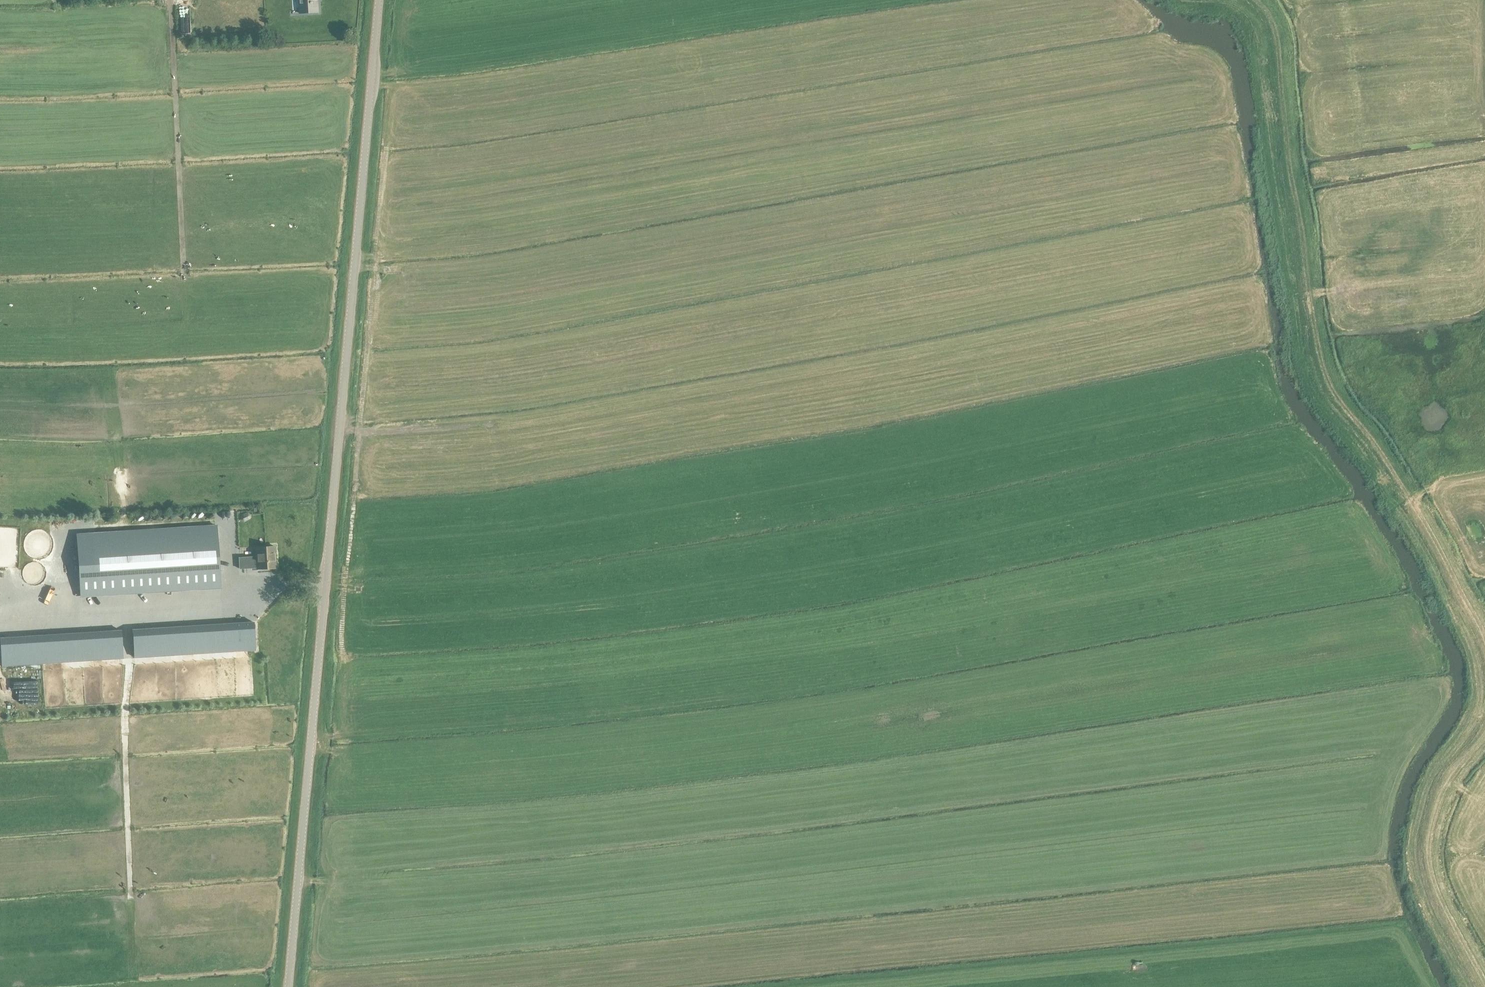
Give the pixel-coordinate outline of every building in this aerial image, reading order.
[(300,14),(319,12),(318,0),(299,0),(299,1),(301,1),(301,12),(300,12),(300,14)] [(217,525),(76,534),(80,596),(221,587),(217,525)] [(239,558),(239,564),(239,569),(257,568),(257,569),(275,568),(274,546),(256,547),(257,557),(239,558)] [(254,621),(132,629),(134,658),(256,650),(254,621)] [(0,637),(0,644),(1,666),(123,658),(121,629),(0,637)]
